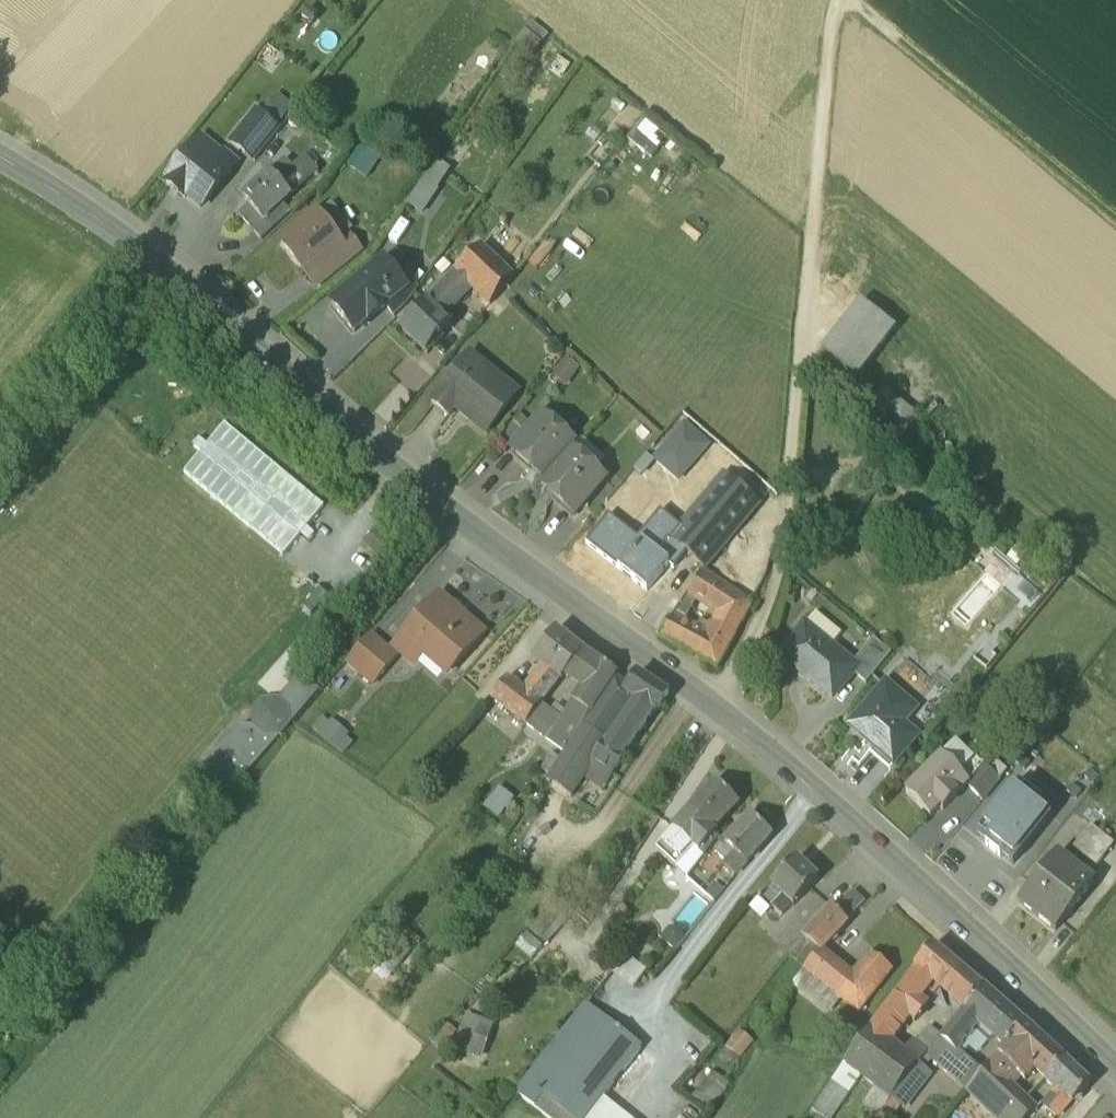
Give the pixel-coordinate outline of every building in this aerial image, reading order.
[(529,18),(511,37),(527,52),(545,34),(529,18)] [(256,110),(231,141),(255,160),(280,129),(256,110)] [(224,149),(202,136),(166,182),(185,197),(186,196),(201,207),(238,161),(224,149)] [(595,153),(581,169),(590,176),(603,159),(595,153)] [(306,158),(292,170),(293,171),(280,183),(291,195),(318,171),(306,158)] [(283,161),(243,198),(249,205),(262,219),(264,221),(280,206),(291,195),(280,183),(293,171),(292,170),(283,161)] [(449,204),(429,189),(412,211),(432,227),(449,204)] [(262,219),(249,205),(239,214),(252,228),(262,219)] [(280,206),(264,221),(262,219),(252,228),(262,240),(292,213),(291,212),(288,214),(280,206)] [(313,218),(307,217),(300,223),(299,229),(281,244),(307,273),(323,260),(341,245),(339,243),(317,215),(313,218)] [(515,247),(497,229),(481,248),(499,265),(515,247)] [(341,245),(323,260),(333,272),(360,251),(347,236),(339,243),(341,245)] [(481,248),(456,274),(472,288),(490,305),(513,278),(499,265),(481,248)] [(384,262),(332,305),(354,332),(386,306),(396,298),(404,287),(402,284),(384,262)] [(456,274),(444,287),(453,296),(446,304),(452,310),(472,288),(456,274)] [(408,279),(402,284),(404,287),(396,298),(386,306),(394,317),(407,305),(417,290),(408,279)] [(444,287),(402,331),(426,353),(450,327),(443,319),(452,310),(446,304),(453,296),(444,287)] [(861,303),(823,352),(858,379),(895,331),(861,303)] [(518,393),(471,355),(431,403),(448,416),(454,409),(486,433),(518,393)] [(548,374),(565,387),(579,369),(562,356),(548,374)] [(917,417),(882,390),(867,410),(902,437),(917,417)] [(574,447),(542,419),(513,451),(546,480),(571,451),(574,447)] [(182,471),(281,553),(323,502),(224,420),(182,471)] [(684,426),(656,459),(679,479),(708,446),(684,426)] [(546,480),(541,485),(575,514),(604,480),(571,451),(546,480)] [(757,505),(724,477),(712,492),(745,520),(757,505)] [(672,539),(672,540),(686,552),(704,568),(745,520),(712,492),(672,539)] [(626,553),(638,538),(609,516),(588,544),(619,568),(629,555),(626,553)] [(672,539),(654,524),(640,540),(657,555),(669,540),(670,541),(672,540),(672,539)] [(640,540),(638,538),(626,553),(629,555),(619,568),(645,590),(668,563),(657,555),(640,540)] [(686,552),(672,540),(670,541),(669,540),(657,555),(668,563),(672,567),(686,552)] [(719,585),(702,573),(689,592),(695,596),(708,605),(719,585)] [(747,606),(719,585),(708,605),(721,611),(740,621),(747,606)] [(695,596),(689,592),(686,596),(692,600),(695,596)] [(462,620),(437,598),(395,646),(415,664),(428,649),(452,670),(483,634),(464,617),(462,620)] [(703,635),(693,630),(682,646),(717,665),(740,621),(721,611),(709,634),(705,631),(703,635)] [(672,618),(661,635),(682,646),(693,630),(672,618)] [(852,664),(805,625),(780,655),(832,698),(853,673),(857,668),(852,664)] [(584,652),(556,630),(534,658),(544,666),(524,692),(541,704),(560,679),(562,681),(569,671),(584,652)] [(396,657),(371,636),(347,664),(372,685),(396,657)] [(873,639),(852,664),(857,668),(853,673),(866,684),(891,654),(873,639)] [(598,662),(584,652),(569,671),(584,682),(598,662)] [(584,682),(561,718),(562,718),(561,721),(578,732),(614,676),(616,674),(598,662),(584,682)] [(669,694),(637,672),(628,685),(623,693),(635,702),(615,733),(631,744),(655,707),(658,709),(669,694)] [(570,745),(546,781),(571,797),(579,786),(594,763),(592,762),(606,742),(608,743),(615,733),(635,702),(623,693),(628,685),(614,676),(570,745)] [(524,692),(507,679),(492,698),(526,725),(541,705),(524,692)] [(886,684),(849,727),(893,765),(918,736),(903,723),(915,709),(886,684)] [(277,701),(263,702),(253,714),(255,728),(280,736),(290,725),(288,710),(277,701)] [(561,718),(542,705),(541,705),(526,725),(548,739),(552,734),(561,721),(562,718),(561,718)] [(335,751),(349,736),(332,720),(318,735),(335,751)] [(578,732),(561,721),(552,734),(570,745),(578,732)] [(240,729),(205,770),(231,793),(280,736),(255,728),(240,729)] [(631,744),(615,733),(608,743),(624,754),(631,744)] [(608,743),(606,742),(592,762),(594,763),(579,786),(596,797),(611,775),(612,775),(626,755),(608,743)] [(980,764),(956,743),(940,759),(957,775),(958,775),(966,783),(981,798),(998,780),(992,774),(991,775),(980,764)] [(957,775),(940,759),(925,775),(924,774),(906,792),(930,816),(939,807),(942,809),(956,795),(955,794),(966,783),(958,775),(957,775)] [(714,784),(672,828),(674,829),(656,849),(675,867),(693,848),(703,857),(719,837),(711,829),(735,803),(714,784)] [(985,843),(1014,865),(1052,816),(1014,787),(982,827),(992,835),(985,843)] [(750,816),(725,842),(735,852),(723,864),(734,875),(771,836),(750,816)] [(1114,845),(1091,827),(1073,850),(1095,868),(1114,845)] [(1094,883),(1058,855),(1020,903),(1056,932),(1094,883)] [(817,879),(794,858),(770,884),(771,885),(758,899),(769,909),(782,895),(793,905),(817,879)] [(830,906),(802,938),(803,938),(819,951),(820,951),(821,951),(847,922),(830,906)] [(515,946),(529,959),(540,947),(526,934),(515,946)] [(803,938),(789,956),(804,969),(819,951),(803,938)] [(934,945),(914,967),(917,969),(894,998),(911,1010),(932,984),(964,1010),(983,987),(973,979),(934,945)] [(419,959),(404,946),(377,978),(391,990),(419,959)] [(819,951),(804,969),(815,978),(831,959),(821,951),(820,951),(819,951)] [(872,954),(858,971),(877,986),(891,969),(872,954)] [(621,957),(610,978),(633,989),(643,968),(621,957)] [(831,959),(815,978),(838,996),(857,1011),(877,986),(858,971),(853,977),(831,959)] [(815,978),(804,969),(792,983),(826,1011),(838,996),(815,978)] [(941,1037),(940,1039),(956,1052),(956,1051),(974,1028),(982,1035),(986,1029),(993,1035),(1004,1045),(1024,1023),(1013,1012),(983,987),(964,1010),(941,1037)] [(894,998),(845,1064),(862,1076),(864,1077),(890,1043),(891,1043),(914,1012),(911,1010),(894,998)] [(518,1096),(546,1117),(568,1117),(534,1091),(593,1013),(586,1008),(518,1096)] [(534,1091),(568,1117),(589,1117),(603,1100),(641,1051),(620,1034),(621,1033),(618,1030),(617,1032),(593,1013),(534,1091)] [(498,1029),(472,1023),(465,1057),(490,1062),(498,1029)] [(1004,1045),(999,1052),(989,1064),(1012,1085),(1021,1075),(1026,1080),(1034,1071),(1044,1080),(1064,1060),(1024,1023),(1004,1045)] [(941,1037),(929,1028),(916,1044),(927,1054),(929,1055),(929,1054),(940,1039),(941,1037)] [(752,1043),(739,1032),(726,1048),(739,1059),(752,1043)] [(956,1052),(940,1039),(929,1054),(969,1087),(982,1072),(956,1051),(956,1052)] [(913,1042),(903,1054),(904,1055),(917,1066),(927,1054),(916,1044),(913,1042)] [(903,1054),(890,1043),(864,1077),(892,1100),(917,1066),(904,1055),(903,1054)] [(1090,1085),(1064,1060),(1044,1080),(1056,1092),(1058,1089),(1059,1090),(1072,1102),(1073,1103),(1090,1085)] [(812,1113),(820,1117),(834,1117),(862,1076),(845,1064),(812,1113)] [(967,1090),(995,1117),(1029,1117),(1036,1110),(1026,1100),(1012,1085),(989,1064),(982,1072),(969,1087),(967,1090)] [(936,1082),(919,1067),(906,1083),(917,1092),(923,1097),(936,1082)] [(692,1100),(711,1110),(725,1082),(706,1073),(692,1100)] [(906,1083),(892,1100),(900,1107),(902,1109),(917,1092),(906,1083)] [(877,1089),(864,1106),(879,1117),(885,1109),(892,1100),(877,1089)] [(1037,1112),(1044,1117),(1056,1117),(1072,1102),(1059,1090),(1056,1092),(1037,1112)] [(603,1100),(589,1117),(626,1117),(603,1100)] [(900,1107),(892,1100),(885,1109),(893,1116),(900,1107)]
